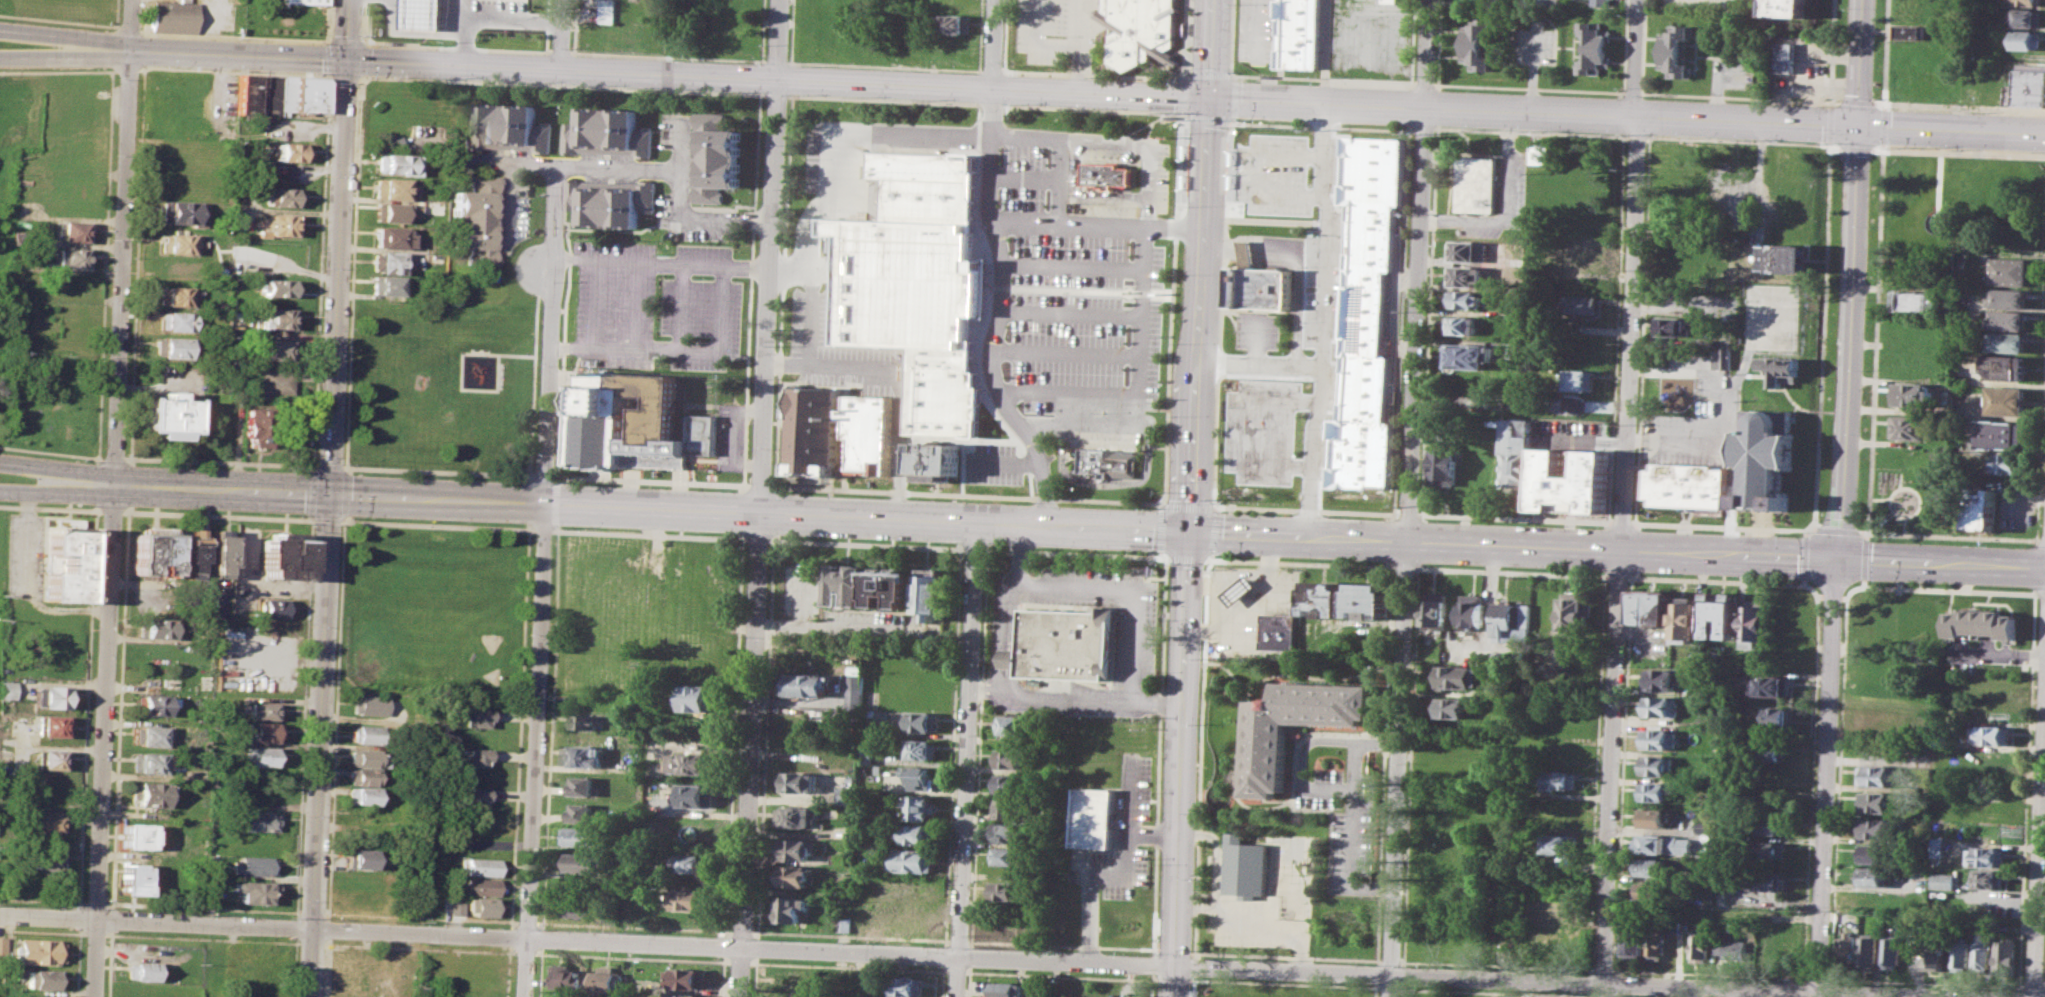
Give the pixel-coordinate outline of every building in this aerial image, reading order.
[(402,26),(403,0),(443,0),(442,28),(402,26)] [(601,21),(615,22),(616,0),(602,0),(601,21)] [(1151,59),(1151,49),(1172,64),(1174,62),(1181,66),(1183,62),(1176,58),(1178,56),(1168,50),(1176,47),(1179,0),(1106,0),(1106,10),(1103,8),(1097,10),(1098,16),(1119,30),(1112,33),(1112,62),(1128,72),(1151,59)] [(1282,67),(1284,0),(1324,0),(1322,69),(1282,67)] [(1770,15),(1771,0),(1806,0),(1805,16),(1770,15)] [(151,3),(150,30),(193,32),(194,4),(151,3)] [(2010,7),(2041,9),(2040,28),(2014,27),(2014,22),(2009,21),(2010,7)] [(945,14),(945,32),(968,32),(969,15),(945,14)] [(1460,59),(1461,50),(1464,50),(1464,34),(1462,34),(1462,24),(1471,25),(1471,16),(1497,17),(1496,35),(1490,34),(1490,55),(1495,55),(1494,69),(1471,69),(1471,60),(1460,59)] [(1576,21),(1602,21),(1602,30),(1611,31),(1611,42),(1607,42),(1607,55),(1611,56),(1611,67),(1599,67),(1599,73),(1576,73),(1576,60),(1583,60),(1583,33),(1576,33),(1576,21)] [(1893,24),(1926,25),(1925,40),(1892,38),(1893,24)] [(1669,25),(1694,26),(1693,37),(1690,37),(1690,41),(1686,41),(1685,62),(1689,62),(1689,67),(1693,67),(1693,78),(1667,77),(1668,68),(1658,68),(1658,58),(1662,58),(1662,38),(1659,38),(1659,31),(1668,31),(1669,25)] [(2010,30),(2040,31),(2039,51),(2009,50),(2010,30)] [(1773,38),(1794,38),(1793,72),(1773,72),(1773,38)] [(2007,61),(2044,62),(2044,106),(2005,104),(2007,61)] [(235,74),(262,75),(260,115),(233,114),(235,74)] [(260,115),(277,116),(278,76),(262,75),(260,115)] [(277,116),(286,116),(286,110),(292,110),(293,76),(278,76),(277,116)] [(293,76),(292,110),(323,112),(324,80),(321,77),(293,76)] [(482,102),(538,104),(537,121),(552,122),(551,151),(462,148),(463,120),(481,120),(482,102)] [(581,106),(638,109),(637,126),(654,127),(653,156),(562,152),(563,122),(581,123),(581,106)] [(698,112),(727,114),(726,128),(740,129),(737,188),(724,187),(723,203),(693,201),(698,112)] [(1333,485),(1336,417),(1348,418),(1351,355),(1346,355),(1349,268),(1353,268),(1356,202),(1345,202),(1348,138),(1403,140),(1400,203),(1393,203),(1390,269),(1383,269),(1380,357),(1387,357),(1384,424),(1392,424),(1389,487),(1333,485)] [(270,142),(303,144),(302,161),(270,159),(270,142)] [(964,338),(969,230),(975,231),(978,154),(870,152),(870,177),(884,178),(882,218),(827,217),(826,254),(841,256),(838,343),(909,346),(908,430),(979,433),(980,389),(980,372),(973,372),(974,339),(964,338)] [(376,154),(409,156),(408,174),(375,172),(376,154)] [(1459,156),(1496,157),(1494,212),(1457,211),(1459,156)] [(1084,184),(1134,186),(1135,164),(1085,162),(1084,184)] [(469,174),(498,175),(494,264),(468,263),(469,248),(449,247),(451,190),(468,190),(469,174)] [(374,179),(408,179),(407,199),(373,198),(374,179)] [(567,180),(655,184),(654,212),(638,212),(637,228),(581,225),(582,210),(565,209),(567,180)] [(264,187),(297,188),(297,206),(263,205),(264,187)] [(160,200),(203,202),(202,225),(159,224),(160,200)] [(375,203),(404,204),(404,223),(375,222),(375,203)] [(257,218),(265,218),(266,213),(298,215),(297,236),(256,234),(257,218)] [(60,221),(85,223),(84,242),(59,241),(60,221)] [(373,227),(408,228),(407,248),(373,246),(373,227)] [(160,234),(196,235),(196,253),(159,252),(160,234)] [(1450,241),(1488,243),(1487,261),(1449,259),(1450,241)] [(1763,243),(1806,244),(1805,272),(1762,271),(1763,243)] [(1562,246),(1597,247),(1597,264),(1561,262),(1562,246)] [(55,248),(88,249),(87,266),(55,265),(55,248)] [(1954,249),(1968,250),(1967,268),(1953,267),(1954,249)] [(373,251),(406,253),(406,273),(372,272),(373,251)] [(1504,254),(1522,255),(1521,267),(1503,266),(1504,254)] [(1990,257),(2029,259),(2028,286),(1989,284),(1990,257)] [(1448,265),(1484,267),(1483,286),(1447,284),(1448,265)] [(1236,306),(1293,309),(1295,270),(1237,267),(1236,306)] [(372,276),(402,277),(401,296),(372,294),(372,276)] [(258,279),(293,280),(293,297),(257,295),(258,279)] [(158,286),(192,287),(191,296),(185,296),(185,307),(157,306),(158,286)] [(1992,288),(2027,290),(2026,308),(1987,307),(1988,293),(1992,293),(1992,288)] [(1448,290),(1477,291),(1476,295),(1483,296),(1483,309),(1447,308),(1448,290)] [(1895,291),(1940,292),(1939,312),(1894,310),(1895,291)] [(1564,293),(1595,295),(1595,313),(1563,312),(1564,293)] [(264,308),(294,309),(294,329),(257,329),(257,319),(261,319),(261,314),(264,314),(264,308)] [(1507,308),(1519,308),(1519,318),(1507,318),(1507,308)] [(1991,310),(2026,311),(2025,330),(1986,328),(1986,315),(1991,315),(1991,310)] [(158,312),(192,313),(192,332),(157,331),(158,312)] [(1446,316),(1478,317),(1477,334),(1446,333),(1446,316)] [(1655,317),(1687,318),(1686,327),(1691,327),(1691,340),(1654,339),(1655,317)] [(1989,332),(2025,333),(2024,353),(1985,351),(1986,338),(1989,338),(1989,332)] [(155,337),(189,338),(188,357),(155,356),(155,337)] [(259,340),(295,342),(294,360),(258,359),(259,340)] [(1445,344),(1491,346),(1489,369),(1443,367),(1445,344)] [(1712,346),(1728,346),(1728,368),(1711,368),(1712,346)] [(1979,354),(2025,356),(2024,381),(1978,379),(1979,354)] [(1759,357),(1799,359),(1797,382),(1781,382),(1781,388),(1769,387),(1770,369),(1758,369),(1759,357)] [(258,368),(292,369),(291,395),(257,393),(258,368)] [(1564,368),(1594,370),(1593,390),(1563,389),(1564,368)] [(574,466),(690,471),(691,455),(719,457),(720,418),(692,416),(691,441),(679,440),(682,377),(591,373),(590,387),(576,387),(574,415),(577,416),(574,466)] [(1657,373),(1710,375),(1709,400),(1686,399),(1685,404),(1671,403),(1671,396),(1656,395),(1657,373)] [(1891,382),(1930,384),(1929,390),(1934,390),(1933,408),(1889,406),(1891,382)] [(1985,386),(2024,388),(2022,414),(1984,413),(1985,386)] [(795,478),(840,480),(844,392),(822,391),(799,390),(795,478)] [(143,396),(159,397),(159,391),(175,391),(174,399),(192,399),(191,432),(180,432),(180,439),(152,438),(152,432),(142,431),(143,396)] [(852,397),(849,441),(856,442),(854,474),(891,476),(895,399),(852,397)] [(242,408),(271,408),(271,442),(264,442),(264,446),(246,446),(246,437),(242,437),(242,408)] [(1735,507),(1789,510),(1789,494),(1779,494),(1780,467),(1791,467),(1792,433),(1788,433),(1789,411),(1742,408),(1741,431),(1737,431),(1735,466),(1746,467),(1745,492),(1735,491),(1735,507)] [(1890,415),(1927,417),(1926,439),(1889,437),(1890,415)] [(1503,418),(1533,419),(1531,487),(1501,486),(1503,418)] [(1974,420),(2024,423),(2022,449),(1972,446),(1974,420)] [(915,443),(959,444),(958,474),(949,474),(949,482),(922,482),(923,473),(914,473),(915,443)] [(1137,477),(1139,450),(1070,447),(1069,474),(1137,477)] [(1435,447),(1459,448),(1458,485),(1433,484),(1435,447)] [(1536,448),(1534,509),(1605,512),(1607,451),(1581,450),(1580,477),(1562,477),(1563,449),(1536,448)] [(1992,452),(2023,454),(2022,474),(1985,472),(1986,457),(1992,458),(1992,452)] [(1650,462),(1726,465),(1724,508),(1649,504),(1650,497),(1642,497),(1644,469),(1650,469),(1650,462)] [(1965,492),(1985,493),(1985,488),(1994,488),(1992,533),(1963,531),(1965,492)] [(134,532),(139,532),(139,527),(168,528),(168,534),(175,534),(173,574),(155,574),(156,564),(149,563),(149,575),(132,574),(134,532)] [(182,533),(186,533),(186,528),(196,528),(196,533),(201,533),(201,561),(195,560),(194,575),(181,574),(182,533)] [(44,600),(86,602),(89,530),(46,529),(45,554),(61,554),(61,572),(45,571),(44,600)] [(207,534),(212,534),(212,529),(223,529),(223,535),(229,535),(229,567),(223,566),(223,577),(207,577),(207,534)] [(260,537),(269,537),(269,532),(297,533),(297,538),(307,538),(306,571),(301,571),(301,579),(264,578),(264,567),(259,567),(260,537)] [(831,564),(844,564),(844,571),(853,571),(853,564),(865,565),(864,606),(849,605),(849,593),(844,592),(844,605),(830,605),(831,564)] [(868,571),(867,580),(871,580),(871,597),(875,597),(874,605),(885,605),(886,595),(895,595),(895,608),(909,608),(909,601),(913,601),(913,583),(916,583),(917,572),(907,571),(907,568),(877,567),(877,571),(868,571)] [(918,611),(919,573),(923,573),(923,568),(943,569),(942,573),(947,573),(945,612),(938,612),(938,623),(928,622),(928,611),(918,611)] [(1226,594),(1235,604),(1259,584),(1251,574),(1226,594)] [(1305,614),(1306,586),(1311,586),(1311,581),(1341,582),(1341,589),(1346,589),(1345,615),(1334,615),(1334,609),(1318,609),(1317,614),(1305,614)] [(1349,615),(1350,589),(1355,589),(1355,583),(1385,584),(1385,590),(1390,591),(1389,616),(1378,616),(1379,611),(1362,610),(1362,615),(1349,615)] [(1633,589),(1672,591),(1671,626),(1632,624),(1633,589)] [(1563,591),(1593,593),(1592,616),(1586,616),(1586,631),(1579,631),(1579,638),(1561,636),(1563,591)] [(1706,638),(1708,591),(1718,592),(1718,599),(1728,600),(1728,592),(1738,592),(1737,639),(1706,638)] [(1461,629),(1463,594),(1486,595),(1484,627),(1474,626),(1473,629),(1461,629)] [(1675,601),(1673,641),(1697,642),(1699,603),(1696,603),(1696,597),(1678,596),(1678,601),(1675,601)] [(260,598),(288,598),(287,617),(260,616),(260,598)] [(1746,648),(1746,639),(1743,639),(1745,598),(1768,599),(1766,640),(1760,640),(1759,648),(1746,648)] [(1427,599),(1448,599),(1447,629),(1426,628),(1427,599)] [(1497,602),(1532,603),(1531,626),(1516,626),(1516,630),(1506,630),(1506,638),(1495,637),(1497,602)] [(1944,635),(1945,611),(1959,611),(1959,607),(2003,609),(2003,614),(2016,614),(2015,638),(2001,638),(2001,634),(1961,632),(1961,636),(1944,635)] [(1021,679),(1110,681),(1112,610),(1023,608),(1022,650),(1002,650),(1002,668),(1021,668),(1021,679)] [(1265,612),(1299,614),(1298,650),(1264,649),(1265,612)] [(138,618),(174,619),(173,637),(138,636),(138,618)] [(1573,667),(1573,645),(1560,645),(1559,667),(1573,667)] [(1437,666),(1480,667),(1480,688),(1448,687),(1448,691),(1436,690),(1437,666)] [(1646,669),(1678,670),(1677,691),(1645,689),(1646,669)] [(787,694),(828,696),(830,675),(788,673),(787,694)] [(847,674),(862,675),(861,707),(846,707),(847,674)] [(1755,676),(1791,677),(1790,697),(1754,695),(1755,676)] [(14,698),(0,697),(0,681),(14,681),(14,698)] [(1244,797),(1279,797),(1279,791),(1286,791),(1288,728),(1296,739),(1303,734),(1294,722),(1362,724),(1363,716),(1370,716),(1370,685),(1276,683),(1276,700),(1247,699),(1244,797)] [(686,712),(718,713),(720,686),(687,685),(686,712)] [(33,687),(69,688),(69,707),(32,706),(33,687)] [(135,693),(165,694),(165,698),(176,698),(176,706),(166,706),(165,715),(139,714),(139,708),(134,708),(135,693)] [(352,695),(386,696),(386,715),(351,714),(352,695)] [(1645,697),(1680,698),(1679,717),(1645,715),(1645,697)] [(1437,698),(1466,699),(1466,718),(1436,717),(1437,698)] [(248,702),(279,703),(278,720),(253,718),(253,713),(247,713),(248,702)] [(464,708),(494,708),(494,719),(487,719),(487,729),(463,728),(464,708)] [(1769,708),(1790,709),(1789,725),(1768,724),(1769,708)] [(907,711),(939,712),(938,731),(906,730),(907,711)] [(570,712),(603,714),(602,727),(596,726),(595,733),(569,732),(570,712)] [(36,715),(67,716),(66,736),(35,735),(36,715)] [(998,715),(1037,716),(1036,736),(997,735),(998,715)] [(250,722),(278,724),(277,743),(250,742),(250,722)] [(353,724),(386,725),(385,743),(352,742),(353,724)] [(133,725),(167,726),(167,740),(162,739),(162,746),(139,746),(139,742),(133,742),(133,725)] [(1644,729),(1652,729),(1652,725),(1665,725),(1665,729),(1678,729),(1677,750),(1643,749),(1644,729)] [(1974,726),(2009,727),(2009,744),(1973,742),(1974,726)] [(906,738),(937,740),(937,760),(905,759),(906,738)] [(1759,740),(1789,741),(1788,761),(1758,760),(1759,740)] [(569,744),(605,745),(604,766),(568,765),(569,744)] [(250,747),(277,748),(277,766),(249,765),(250,747)] [(351,748),(382,749),(382,767),(350,766),(351,748)] [(465,748),(492,748),(492,759),(484,758),(484,767),(464,766),(465,748)] [(860,748),(874,748),(873,763),(859,763),(860,748)] [(35,749),(65,750),(64,769),(35,768),(35,749)] [(996,749),(1026,750),(1025,769),(995,767),(996,749)] [(132,751),(168,753),(167,769),(162,769),(162,775),(137,774),(137,770),(131,770),(132,751)] [(717,774),(717,755),(674,754),(673,773),(717,774)] [(1643,756),(1675,757),(1674,775),(1642,774),(1643,756)] [(902,766),(932,767),(932,778),(935,778),(935,790),(908,789),(908,776),(902,776),(902,766)] [(1863,766),(1902,767),(1902,780),(1897,779),(1897,786),(1863,785),(1863,766)] [(350,769),(384,770),(383,780),(376,780),(376,785),(349,785),(350,769)] [(1542,770),(1577,771),(1576,789),(1541,788),(1542,770)] [(783,791),(821,792),(821,774),(784,773),(783,791)] [(995,774),(1025,775),(1024,793),(995,792),(995,774)] [(575,776),(596,777),(596,796),(574,795),(575,776)] [(137,782),(170,784),(169,806),(135,805),(135,800),(131,800),(131,787),(137,787),(137,782)] [(1642,782),(1675,783),(1674,796),(1669,795),(1669,801),(1642,800),(1642,782)] [(685,807),(715,809),(717,787),(686,785),(685,807)] [(350,787),(378,789),(378,798),(374,798),(374,805),(349,804),(350,787)] [(463,787),(492,788),(492,799),(483,799),(483,806),(462,805),(463,787)] [(838,788),(855,788),(855,805),(837,805),(838,788)] [(1078,789),(1118,790),(1115,849),(1076,848),(1078,789)] [(1861,792),(1897,793),(1896,812),(1861,811),(1861,792)] [(903,796),(932,797),(932,803),(937,803),(937,813),(931,813),(931,821),(908,820),(908,806),(903,806),(903,796)] [(994,798),(1024,799),(1023,818),(993,817),(994,798)] [(573,803),(595,804),(594,822),(572,821),(573,803)] [(782,806),(820,808),(819,827),(781,825),(782,806)] [(1641,809),(1673,811),(1672,822),(1668,822),(1668,827),(1640,826),(1641,809)] [(239,811),(276,812),(275,829),(238,827),(239,811)] [(23,814),(62,816),(61,833),(22,831),(23,814)] [(1757,817),(1788,819),(1787,835),(1756,833),(1757,817)] [(1860,818),(1896,819),(1895,840),(1859,838),(1860,818)] [(1699,820),(1715,820),(1715,832),(1699,832),(1699,820)] [(992,822),(1029,823),(1029,842),(992,841),(992,822)] [(121,823),(149,824),(148,848),(120,847),(121,823)] [(905,824),(935,825),(934,844),(904,843),(905,824)] [(568,827),(606,828),(605,846),(567,845),(568,827)] [(1226,832),(1223,894),(1264,896),(1267,843),(1242,842),(1242,833),(1226,832)] [(1544,834),(1578,835),(1577,854),(1544,853),(1544,834)] [(1639,834),(1682,835),(1681,839),(1693,839),(1692,854),(1639,852),(1639,834)] [(1943,857),(1944,838),(1932,838),(1931,857),(1943,857)] [(780,839),(819,841),(818,849),(812,849),(811,861),(779,859),(780,839)] [(1759,841),(1787,843),(1787,858),(1758,857),(1759,841)] [(1860,845),(1896,846),(1895,863),(1859,862),(1860,845)] [(1971,849),(1976,849),(1976,846),(2005,847),(2004,867),(1970,865),(1971,849)] [(992,847),(1022,848),(1022,864),(991,864),(992,847)] [(32,848),(61,849),(60,872),(31,871),(32,848)] [(349,848),(380,850),(380,862),(371,862),(371,868),(348,866),(349,848)] [(894,848),(935,850),(934,872),(888,871),(888,857),(894,857),(894,848)] [(566,852),(605,854),(604,872),(565,870),(566,852)] [(677,854),(712,855),(711,872),(676,871),(677,854)] [(239,855),(270,856),(269,876),(238,875),(239,855)] [(1558,868),(1571,868),(1572,856),(1559,856),(1558,868)] [(462,857),(499,859),(498,875),(462,874),(462,857)] [(1639,858),(1669,859),(1669,876),(1639,875),(1639,858)] [(121,863),(147,864),(146,894),(120,894),(121,863)] [(779,866),(816,867),(815,880),(810,880),(810,887),(778,886),(779,866)] [(1858,868),(1887,869),(1886,886),(1857,885),(1858,868)] [(1973,870),(2003,871),(2003,887),(1973,886),(1973,870)] [(1758,871),(1757,890),(1785,891),(1786,872),(1758,871)] [(1933,873),(1954,873),(1953,889),(1932,888),(1933,873)] [(465,878),(497,879),(497,894),(464,893),(465,878)] [(230,879),(275,882),(274,895),(268,894),(267,904),(237,902),(238,892),(229,891),(230,879)] [(989,882),(1022,883),(1021,900),(988,899),(989,882)] [(1637,883),(1669,884),(1669,901),(1637,900),(1637,883)] [(674,887),(713,889),(712,909),(673,907),(674,887)] [(1970,894),(2005,896),(2004,916),(1978,915),(1978,905),(1970,905),(1970,894)] [(465,897),(496,898),(495,915),(465,914),(465,897)] [(566,897),(604,900),(603,918),(564,916),(566,897)] [(777,897),(809,899),(809,909),(803,909),(802,923),(776,922),(777,897)] [(1531,899),(1567,900),(1567,918),(1531,917),(1531,899)] [(1648,959),(1650,925),(1665,925),(1664,959),(1648,959)] [(1839,937),(1845,938),(1845,928),(1857,928),(1855,965),(1838,964),(1839,937)] [(1625,954),(1626,931),(1645,932),(1644,955),(1625,954)] [(1860,962),(1861,936),(1868,936),(1868,932),(1877,932),(1876,962),(1860,962)] [(1694,934),(1710,935),(1709,963),(1692,962),(1694,934)] [(1973,968),(1974,935),(1991,936),(1989,969),(1973,968)] [(1927,968),(1928,936),(1945,936),(1944,969),(1927,968)] [(1883,967),(1884,937),(1902,937),(1901,968),(1883,967)] [(1953,969),(1954,937),(1969,937),(1968,970),(1953,969)] [(1995,972),(1997,937),(2016,938),(2014,974),(1995,972)] [(17,938),(56,940),(56,943),(61,943),(60,961),(54,960),(54,965),(16,963),(17,938)] [(1718,939),(1717,954),(1724,955),(1724,959),(1742,960),(1743,940),(1718,939)] [(127,962),(161,963),(161,975),(153,975),(153,980),(126,979),(127,962)] [(553,963),(573,964),(573,970),(585,970),(584,990),(558,989),(558,978),(552,978),(553,963)] [(599,965),(617,965),(617,972),(627,972),(626,991),(598,989),(599,965)] [(671,968),(707,970),(706,990),(670,988),(671,968)] [(26,970),(59,971),(58,989),(25,988),(26,970)] [(895,975),(926,977),(925,996),(893,995),(895,975)] [(1025,983),(1024,996),(990,996),(990,982),(1025,983)]
